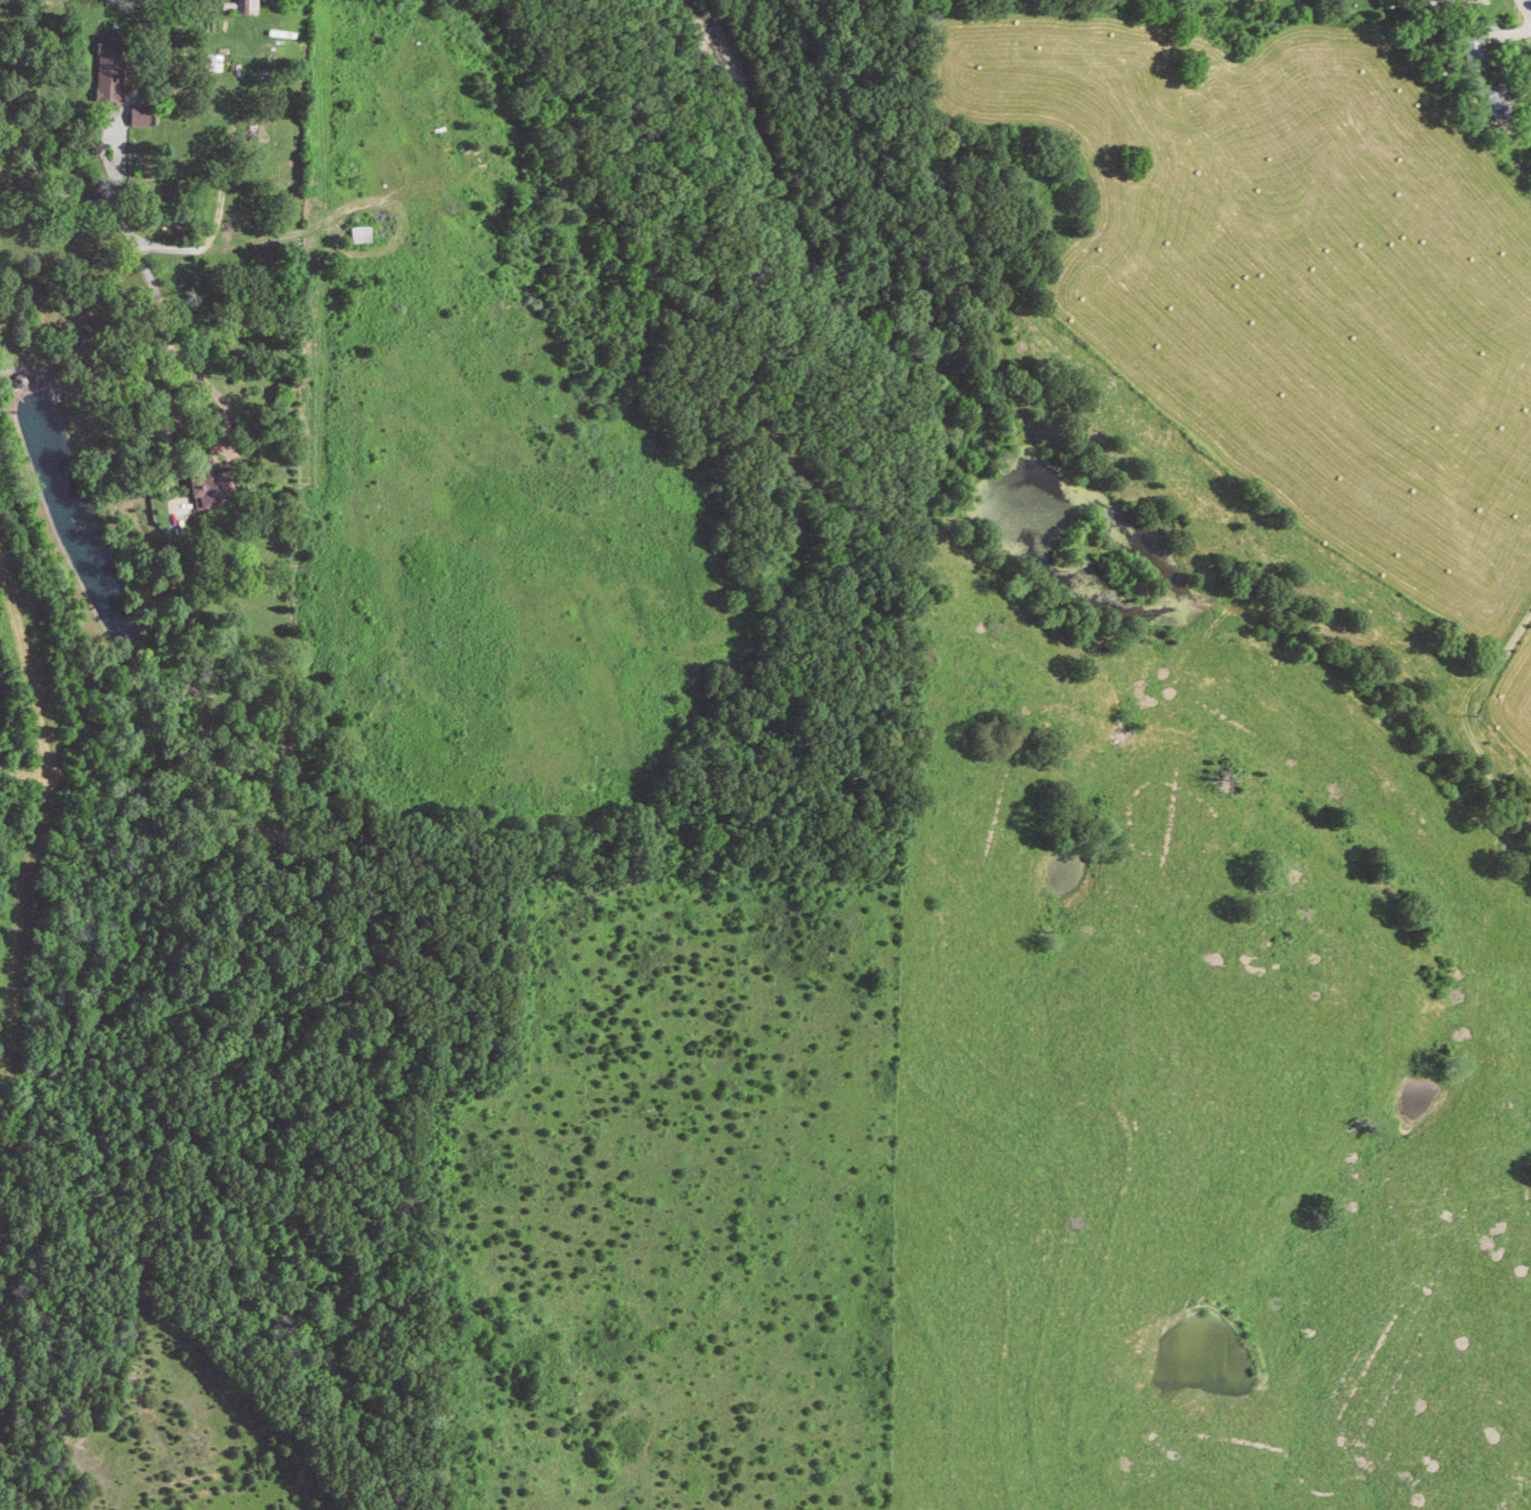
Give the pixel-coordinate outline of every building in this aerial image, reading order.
[(263,13),(263,0),(240,0),(240,12),(263,13)] [(127,34),(102,33),(101,53),(102,53),(100,101),(125,102),(127,34)] [(1500,124),(1518,117),(1505,82),(1487,89),(1500,124)] [(155,106),(135,105),(134,124),(155,124),(155,106)] [(377,242),(377,226),(355,226),(355,242),(377,242)] [(193,497),(198,497),(199,508),(225,507),(223,472),(192,474),(193,497)]
